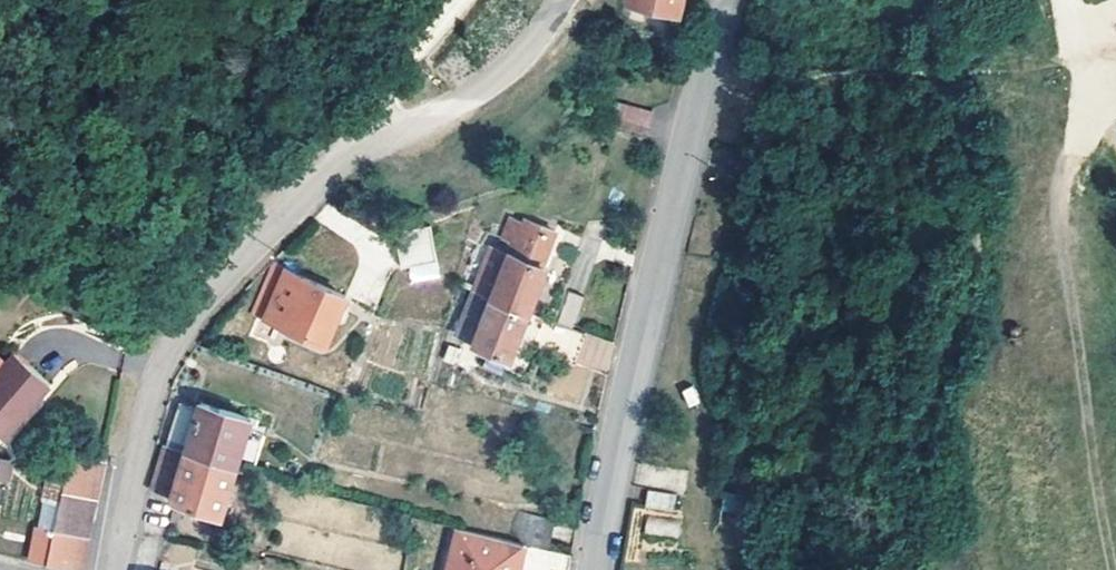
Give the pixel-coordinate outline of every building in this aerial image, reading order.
[(495,249),(477,292),(530,313),(549,267),(546,266),(559,233),(531,221),(530,224),(516,219),(507,241),(521,247),(517,255),(514,254),(512,256),(495,249)] [(433,226),(398,234),(405,268),(440,260),(439,256),(433,226)] [(351,297),(279,265),(258,313),(329,345),(351,297)] [(566,291),(557,323),(575,329),(583,296),(566,291)] [(513,358),(530,313),(477,292),(461,333),(480,340),(479,344),(513,358)] [(7,335),(0,345),(0,414),(8,419),(47,361),(7,335)] [(184,402),(170,445),(240,466),(254,419),(205,403),(203,408),(184,402)] [(240,466),(170,445),(156,490),(176,495),(175,500),(226,516),(240,466)] [(74,456),(70,474),(103,480),(106,463),(74,456)] [(5,485),(13,464),(0,458),(0,483),(5,485)] [(66,494),(98,500),(103,480),(70,474),(66,494)] [(674,512),(676,494),(647,490),(644,508),(674,512)] [(61,512),(95,520),(98,500),(66,494),(61,512)] [(57,531),(90,538),(95,520),(61,512),(57,531)] [(523,541),(535,544),(560,550),(566,520),(530,512),(523,541)] [(647,520),(645,531),(677,536),(679,525),(647,520)] [(535,544),(523,541),(469,529),(458,569),(528,569),(535,544)] [(90,538),(57,531),(49,565),(71,569),(84,569),(90,538)]
